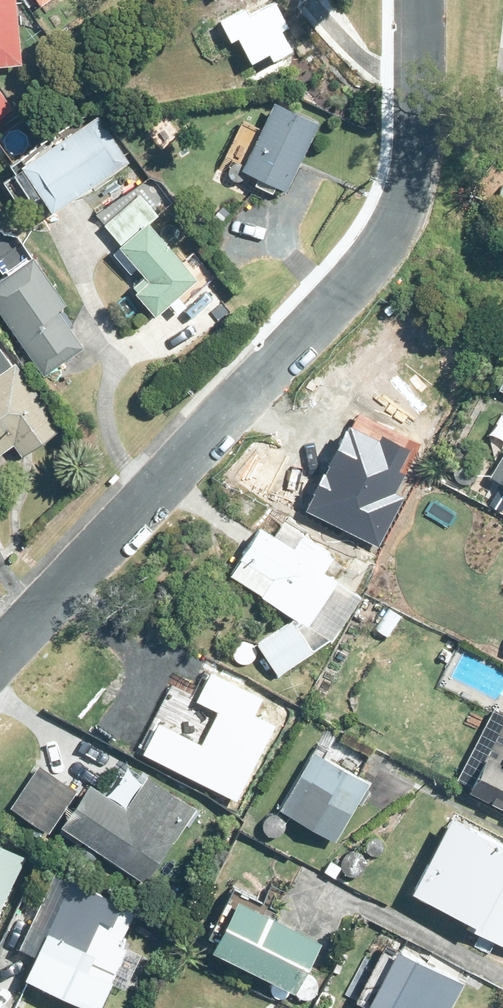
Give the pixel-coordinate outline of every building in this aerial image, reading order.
[(27,70),(21,3),(19,0),(0,0),(0,72),(27,70)] [(45,10),(60,0),(38,0),(45,10)] [(237,30),(260,68),(277,58),(282,66),(299,56),(285,30),(291,26),(280,5),(237,30)] [(16,113),(0,89),(0,124),(16,113)] [(239,153),(245,156),(240,165),(249,169),(247,173),(291,194),(324,127),(280,105),(265,134),(251,127),(239,153)] [(29,170),(59,218),(135,169),(104,121),(29,170)] [(108,229),(126,250),(117,257),(134,278),(141,272),(149,281),(137,291),(143,297),(141,299),(161,321),(205,284),(155,227),(164,219),(145,197),(108,229)] [(0,288),(0,310),(48,379),(87,352),(63,317),(73,309),(39,261),(0,288)] [(19,450),(28,461),(68,432),(22,366),(17,371),(0,347),(0,463),(19,450)] [(487,470),(502,480),(502,443),(487,470)] [(219,567),(305,622),(335,576),(321,566),(330,551),(324,547),(341,522),(312,504),(289,538),(253,514),(219,567)] [(274,671),(310,647),(287,613),(251,636),(274,671)] [(161,722),(143,760),(233,803),(269,730),(249,720),(259,699),(207,674),(191,707),(212,717),(201,741),(161,722)] [(307,742),(274,800),(328,832),(362,774),(307,742)] [(472,793),(502,808),(502,756),(497,767),(487,762),(472,793)] [(13,804),(45,826),(71,788),(39,766),(13,804)] [(84,778),(55,818),(140,878),(193,804),(146,770),(122,804),(84,778)] [(502,836),(458,811),(447,832),(441,829),(416,874),(450,892),(452,890),(463,895),(447,926),(484,946),(502,911),(502,858),(494,854),(502,836)] [(0,846),(0,910),(25,858),(0,846)] [(74,882),(29,982),(88,1007),(101,1007),(129,944),(123,942),(137,910),(74,882)] [(230,889),(202,938),(282,981),(309,932),(230,889)] [(459,976),(391,940),(359,998),(378,1007),(442,1007),(459,976)]
